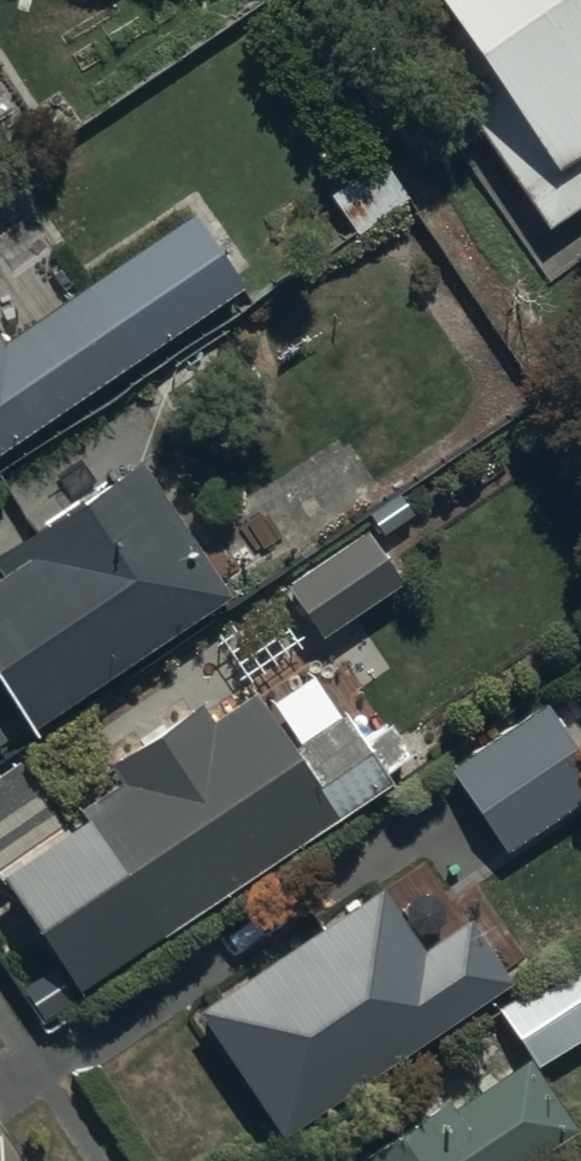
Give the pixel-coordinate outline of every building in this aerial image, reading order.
[(580,202),(580,0),(405,0),(552,221),(580,202)] [(334,174),(315,187),(351,238),(407,199),(378,157),(341,183),(334,174)] [(238,289),(189,216),(0,345),(0,452),(238,289)] [(226,598),(136,462),(0,553),(0,694),(25,732),(226,598)] [(323,634),(398,584),(362,530),(287,579),(323,634)] [(10,878),(83,988),(415,765),(387,723),(357,743),(339,716),(287,751),(249,694),(210,721),(196,699),(95,767),(108,787),(74,809),(86,827),(10,878)] [(580,798),(580,760),(541,701),(443,768),(500,853),(580,798)] [(62,826),(20,764),(0,777),(0,870),(62,826)] [(281,1142),(505,985),(460,921),(419,950),(378,890),(195,1018),(281,1142)] [(580,1037),(580,961),(577,955),(497,1010),(537,1068),(580,1037)] [(574,1134),(524,1061),(453,1110),(445,1098),(355,1160),(536,1160),(574,1134)]
